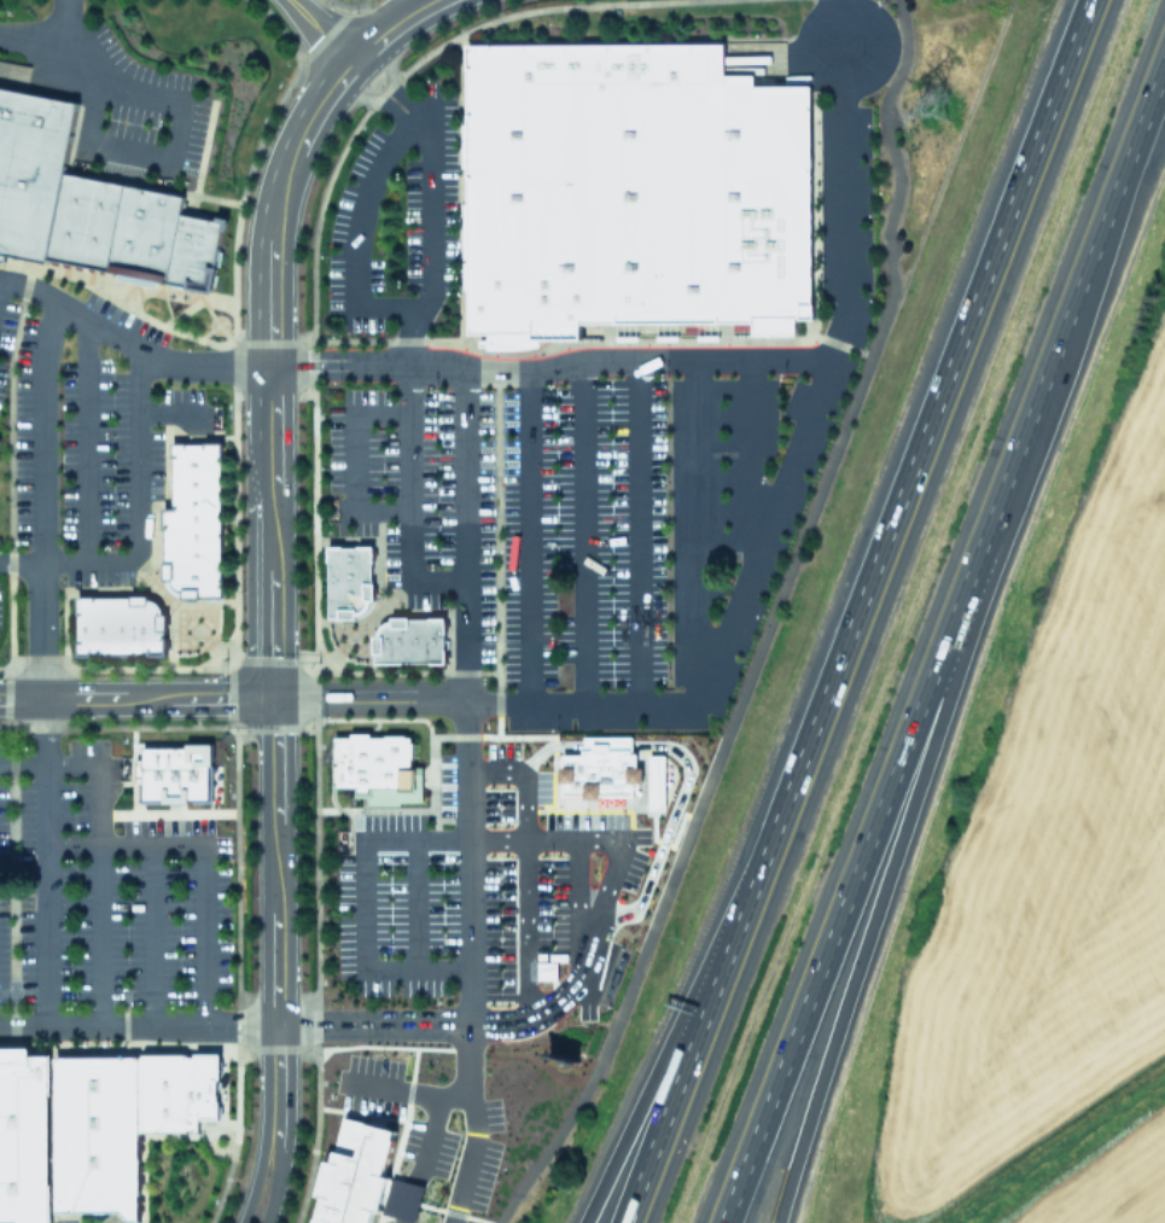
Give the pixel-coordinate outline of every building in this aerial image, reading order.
[(723,41),(465,43),(468,330),(509,331),(530,331),(530,336),(581,336),(581,321),(750,320),(750,333),(794,331),(794,316),(812,316),(811,83),(752,83),(751,74),(723,74),(723,41)] [(2,258),(4,254),(45,262),(46,258),(211,291),(222,221),(179,212),(182,194),(63,170),(76,100),(0,86),(0,258),(2,258)] [(220,441),(220,596),(181,596),(181,595),(177,595),(174,593),(170,590),(168,588),(167,583),(167,580),(163,580),(163,507),(170,507),(169,441),(220,441)] [(327,546),(327,616),(354,616),(354,613),(359,612),(363,610),(367,605),(369,600),(373,600),(373,581),(371,581),(371,546),(327,546)] [(75,596),(147,596),(147,599),(151,600),(156,601),(159,605),(161,608),(162,613),(164,613),(164,653),(75,653),(75,596)] [(374,634),(377,629),(380,624),(384,622),(390,621),(390,617),(443,617),(443,663),(373,662),(373,634),(374,634)] [(566,746),(588,746),(588,741),(590,741),(590,739),(590,729),(641,729),(641,739),(641,742),(643,742),(643,768),(651,768),(651,781),(642,781),(642,787),(611,787),(611,792),(595,792),(595,786),(567,786),(567,773),(563,773),(563,759),(566,759),(566,746)] [(369,736),(384,736),(384,734),(404,734),(404,736),(408,736),(409,741),(412,741),(413,757),(409,757),(409,768),(414,768),(414,787),(420,787),(420,800),(398,800),(398,804),(365,804),(365,794),(353,796),(353,786),(332,786),(332,736),(349,736),(349,732),(368,732),(369,736)] [(139,800),(206,799),(206,745),(138,746),(139,800)] [(657,750),(657,800),(674,799),(672,749),(657,750)] [(49,1210),(49,1222),(0,1222),(0,1045),(29,1047),(29,1055),(47,1055),(139,1056),(139,1050),(219,1050),(217,1117),(197,1117),(197,1129),(138,1130),(138,1219),(128,1219),(118,1211),(49,1210)] [(392,1130),(340,1116),(312,1222),(367,1222),(392,1130)]
